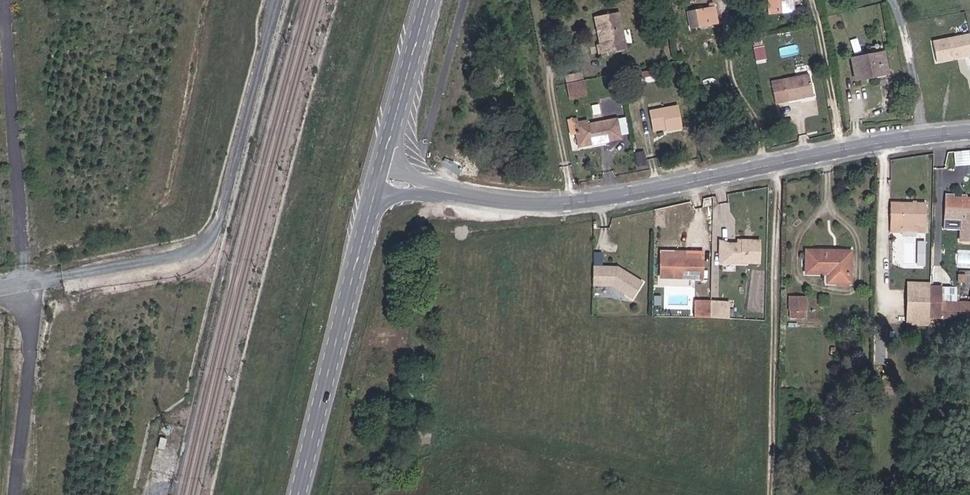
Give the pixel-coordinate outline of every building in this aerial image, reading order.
[(751,28),(776,25),(775,17),(771,17),(770,5),(774,5),(773,0),(749,0),(751,28)] [(697,23),(671,29),(674,45),(700,38),(697,23)] [(600,54),(612,51),(607,26),(582,32),(586,56),(582,57),(584,67),(602,63),(600,54)] [(764,45),(754,47),(756,59),(766,57),(764,45)] [(960,66),(956,46),(919,55),(924,75),(960,66)] [(613,61),(612,51),(600,54),(602,63),(613,61)] [(879,85),(878,63),(846,67),(848,88),(879,85)] [(797,86),(759,96),(766,119),(803,109),(797,86)] [(560,94),(563,110),(572,108),(570,93),(560,94)] [(560,94),(553,95),(556,111),(563,110),(560,94)] [(666,117),(638,123),(641,140),(652,138),(653,143),(671,139),(666,117)] [(576,135),(563,137),(565,146),(568,145),(570,158),(587,155),(586,151),(594,150),(594,154),(608,152),(604,132),(576,137),(576,135)] [(969,246),(969,206),(936,205),(935,229),(954,230),(954,249),(969,250),(969,246)] [(894,221),(883,220),(881,243),(893,243),(893,235),(908,235),(909,243),(917,243),(917,216),(894,215),(894,221)] [(893,235),(893,243),(909,243),(908,235),(893,235)] [(733,251),(733,248),(711,247),(711,271),(713,271),(713,258),(720,251),(733,251)] [(748,271),(748,247),(733,248),(733,251),(720,251),(713,258),(713,271),(748,271)] [(796,276),(816,277),(825,278),(825,290),(841,291),(842,258),(797,256),(796,276)] [(679,267),(655,265),(654,285),(693,287),(694,265),(679,264),(679,267)] [(958,280),(969,280),(969,273),(959,272),(958,280)] [(612,276),(588,276),(586,293),(605,295),(624,308),(635,292),(612,276)] [(825,278),(816,277),(816,290),(825,290),(825,278)] [(934,299),(921,300),(920,300),(919,331),(961,332),(962,314),(933,313),(934,299)] [(919,331),(920,300),(897,300),(897,331),(919,331)] [(778,323),(795,323),(796,303),(779,302),(778,323)] [(700,327),(701,312),(686,311),(685,327),(700,327)] [(719,328),(720,312),(701,312),(700,327),(719,328)] [(962,314),(961,332),(969,332),(969,314),(962,314)]
